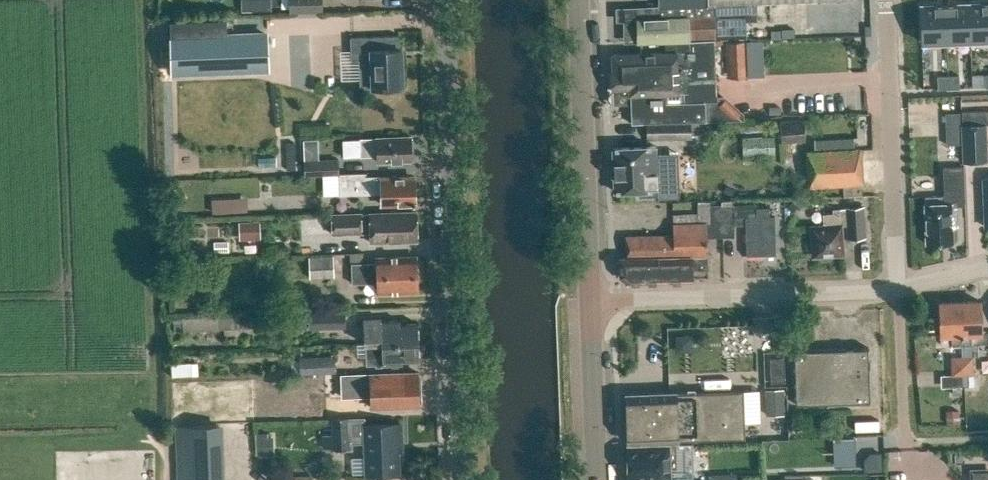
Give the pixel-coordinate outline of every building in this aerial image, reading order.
[(240,10),(269,9),(269,0),(240,0),(240,10)] [(289,13),(323,13),(323,0),(289,0),(289,13)] [(658,10),(643,10),(644,22),(635,23),(636,24),(634,28),(636,32),(636,37),(634,41),(636,45),(636,46),(640,46),(640,53),(612,54),(612,72),(611,72),(612,90),(613,106),(630,105),(631,123),(691,121),(706,121),(705,102),(717,102),(715,39),(746,38),(745,15),(729,16),(729,1),(770,0),(658,0),(658,10)] [(969,1),(970,37),(987,36),(987,0),(969,1)] [(969,1),(945,2),(947,38),(970,37),(969,1)] [(945,2),(920,3),(922,39),(947,38),(945,2)] [(231,19),(169,21),(171,73),(267,69),(266,34),(232,35),(231,19)] [(401,49),(399,49),(398,36),(349,38),(350,61),(358,61),(359,88),(402,86),(401,49)] [(725,41),(726,77),(747,76),(746,40),(725,41)] [(959,75),(948,76),(948,89),(959,88),(959,75)] [(948,76),(937,76),(938,89),(948,89),(948,76)] [(962,162),(987,161),(986,124),(987,124),(987,110),(961,111),(962,124),(960,124),(962,162)] [(779,121),(780,142),(805,141),(805,120),(779,121)] [(645,125),(646,140),(691,139),(690,124),(645,125)] [(947,142),(961,141),(960,126),(947,126),(947,142)] [(300,128),(300,135),(330,135),(329,127),(300,128)] [(770,135),(737,137),(738,155),(771,153),(770,135)] [(297,139),(298,157),(313,156),(312,137),(297,139)] [(376,139),(359,140),(360,157),(377,156),(377,165),(395,164),(395,162),(410,161),(410,149),(413,149),(412,140),(409,140),(409,137),(376,138),(376,139)] [(655,147),(612,148),(614,191),(638,191),(638,196),(656,196),(657,199),(665,198),(685,198),(684,172),(679,173),(678,162),(664,162),(656,163),(655,147)] [(859,149),(806,152),(808,187),(843,185),(843,196),(862,196),(859,149)] [(305,175),(338,174),(338,160),(304,161),(305,175)] [(924,206),(923,206),(925,245),(951,244),(951,228),(956,227),(955,207),(963,206),(962,168),(942,169),(943,198),(924,198),(924,206)] [(366,173),(339,174),(340,195),(380,194),(381,205),(414,204),(413,178),(396,179),(396,176),(366,177),(366,173)] [(209,198),(209,211),(244,210),(243,196),(209,198)] [(733,204),(721,205),(722,238),(734,238),(734,225),(745,225),(746,256),(776,255),(775,216),(770,216),(770,208),(756,208),(756,217),(745,217),(734,217),(733,204)] [(625,258),(620,258),(620,275),(626,281),(663,280),(664,282),(669,282),(671,280),(691,279),(691,270),(707,269),(706,238),(722,238),(721,205),(709,205),(709,223),(672,224),(673,235),(625,237),(625,258)] [(845,209),(847,238),(864,236),(862,208),(845,209)] [(832,210),(833,214),(823,214),(823,227),(811,227),(813,256),(817,256),(817,258),(825,257),(825,256),(842,255),(839,209),(832,210)] [(416,212),(331,215),(332,234),(369,233),(370,243),(417,241),(416,212)] [(260,239),(260,222),(240,222),(240,239),(260,239)] [(333,277),(333,256),(308,256),(309,277),(333,277)] [(415,258),(377,259),(377,263),(351,264),(352,284),(378,283),(378,291),(383,291),(386,294),(390,294),(396,291),(416,290),(415,258)] [(980,302),(960,303),(961,347),(970,347),(970,334),(981,334),(980,302)] [(960,303),(939,303),(940,335),(951,335),(951,347),(961,347),(960,303)] [(310,312),(309,329),(346,329),(346,312),(310,312)] [(244,314),(242,317),(243,324),(245,328),(255,327),(257,323),(257,317),(254,314),(244,314)] [(239,318),(177,321),(178,333),(240,329),(239,318)] [(380,320),(363,320),(364,334),(364,344),(418,342),(417,325),(399,325),(399,321),(380,321),(380,320)] [(418,342),(364,344),(365,365),(400,365),(400,361),(418,360),(418,342)] [(867,349),(793,351),(795,406),(869,403),(867,349)] [(973,374),(972,355),(961,356),(962,375),(973,374)] [(961,356),(950,356),(951,375),(962,375),(961,356)] [(334,357),(300,357),(300,373),(335,372),(334,357)] [(784,358),(769,359),(770,384),(785,383),(784,358)] [(191,362),(171,364),(172,377),(192,376),(191,362)] [(417,393),(417,385),(419,385),(419,376),(417,376),(416,373),(341,376),(342,398),(369,396),(370,409),(418,407),(417,402),(420,402),(420,393),(417,393)] [(782,388),(765,389),(766,414),(783,413),(782,388)] [(626,394),(628,443),(745,439),(743,390),(626,394)] [(959,410),(945,411),(946,424),(960,423),(959,410)] [(334,450),(349,449),(348,419),(332,420),(334,450)] [(400,424),(365,425),(367,476),(399,475),(397,442),(401,442),(400,424)] [(175,427),(177,479),(225,479),(223,425),(175,427)] [(675,458),(674,450),(679,449),(679,446),(668,446),(668,445),(627,446),(628,479),(670,478),(669,458),(675,458)] [(875,468),(875,450),(860,450),(859,468),(875,468)]
